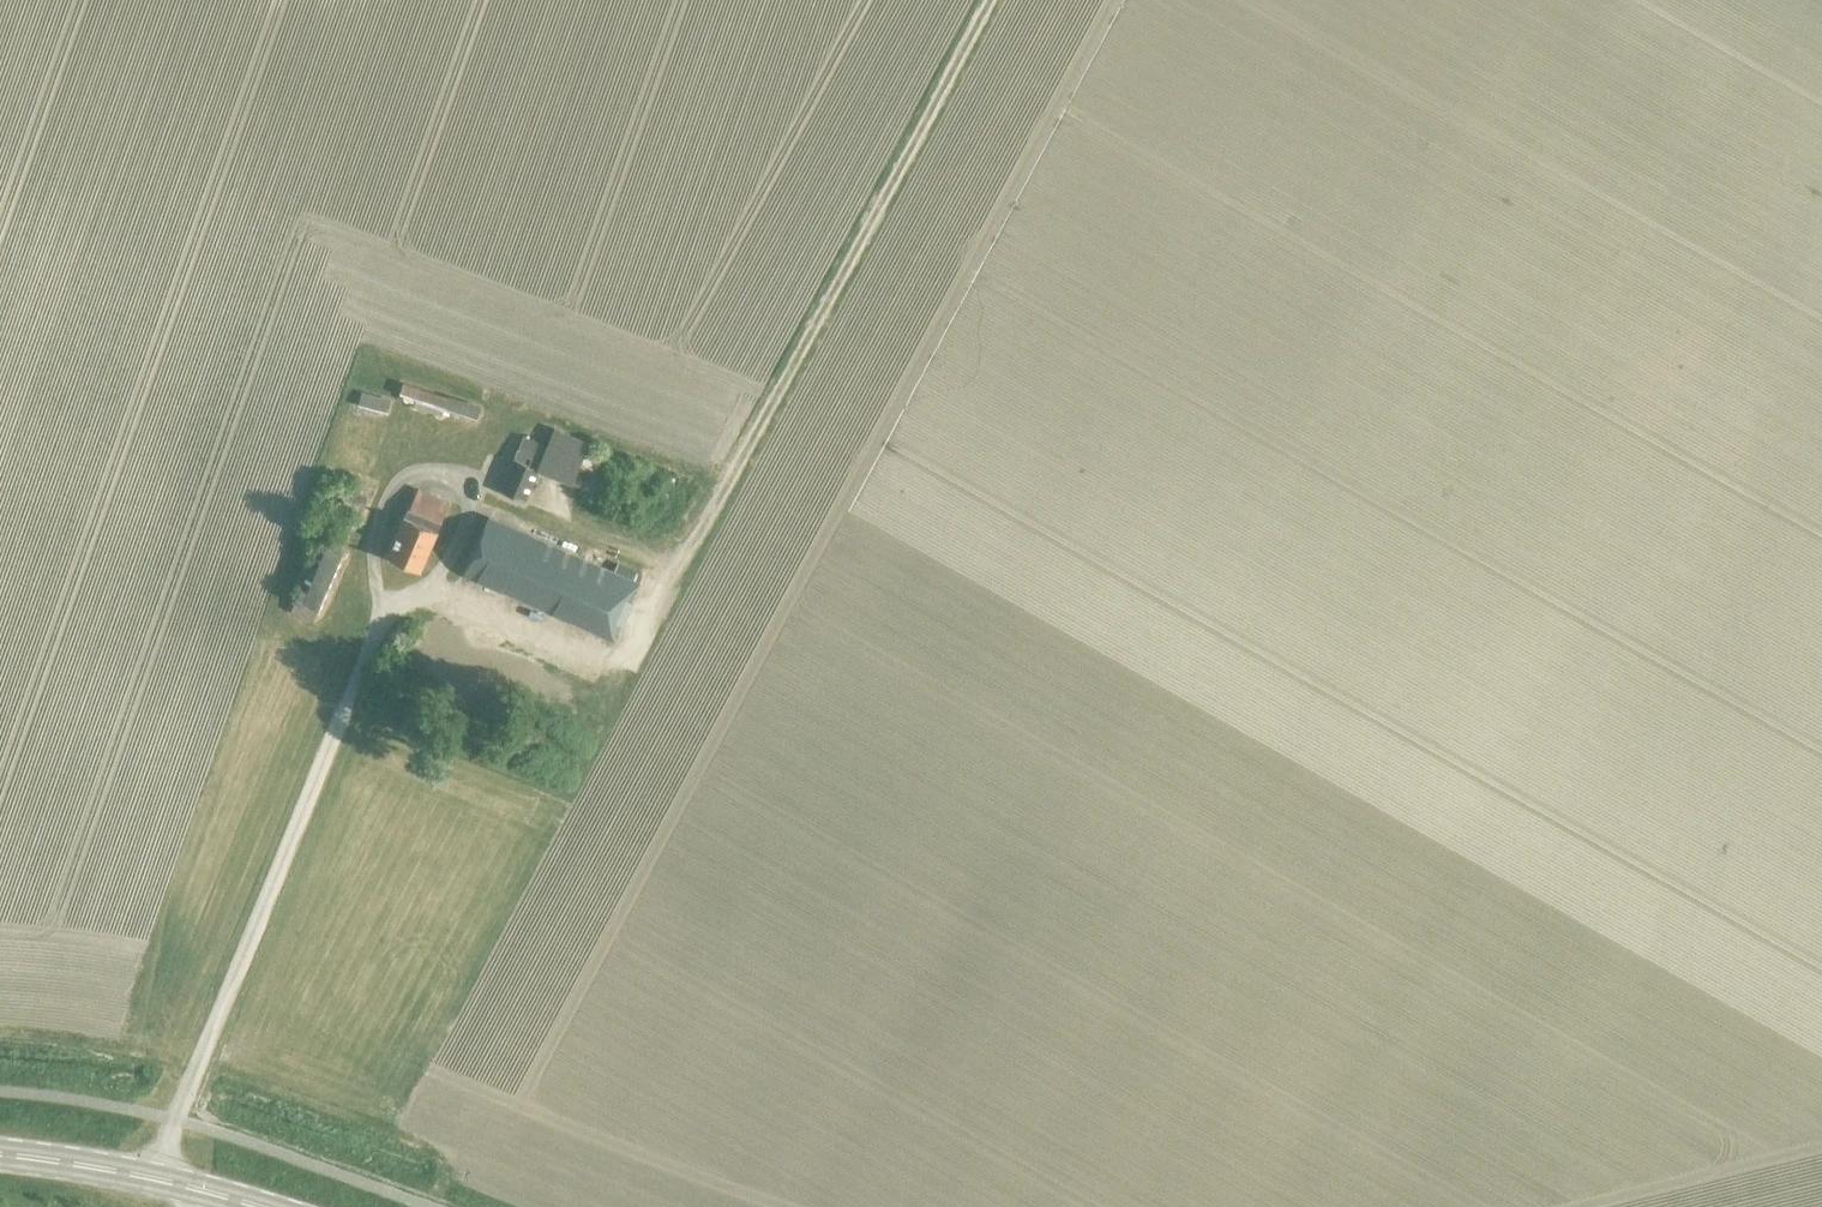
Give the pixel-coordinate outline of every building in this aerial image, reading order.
[(474,419),(479,406),(446,395),(446,397),(402,382),(398,394),(415,399),(442,408),(474,419)] [(360,391),(357,405),(384,412),(388,398),(360,391)] [(415,399),(413,406),(440,415),(442,408),(415,399)] [(552,428),(545,446),(522,436),(498,491),(522,501),(536,469),(571,484),(581,462),(586,448),(588,443),(552,428)] [(581,462),(571,484),(583,489),(598,453),(586,448),(581,462)] [(344,489),(337,507),(359,516),(366,499),(344,489)] [(418,571),(439,521),(447,502),(415,489),(408,507),(406,507),(384,556),(418,571)] [(613,640),(638,585),(486,518),(462,574),(613,640)] [(312,620),(340,551),(318,542),(290,612),(312,620)]
